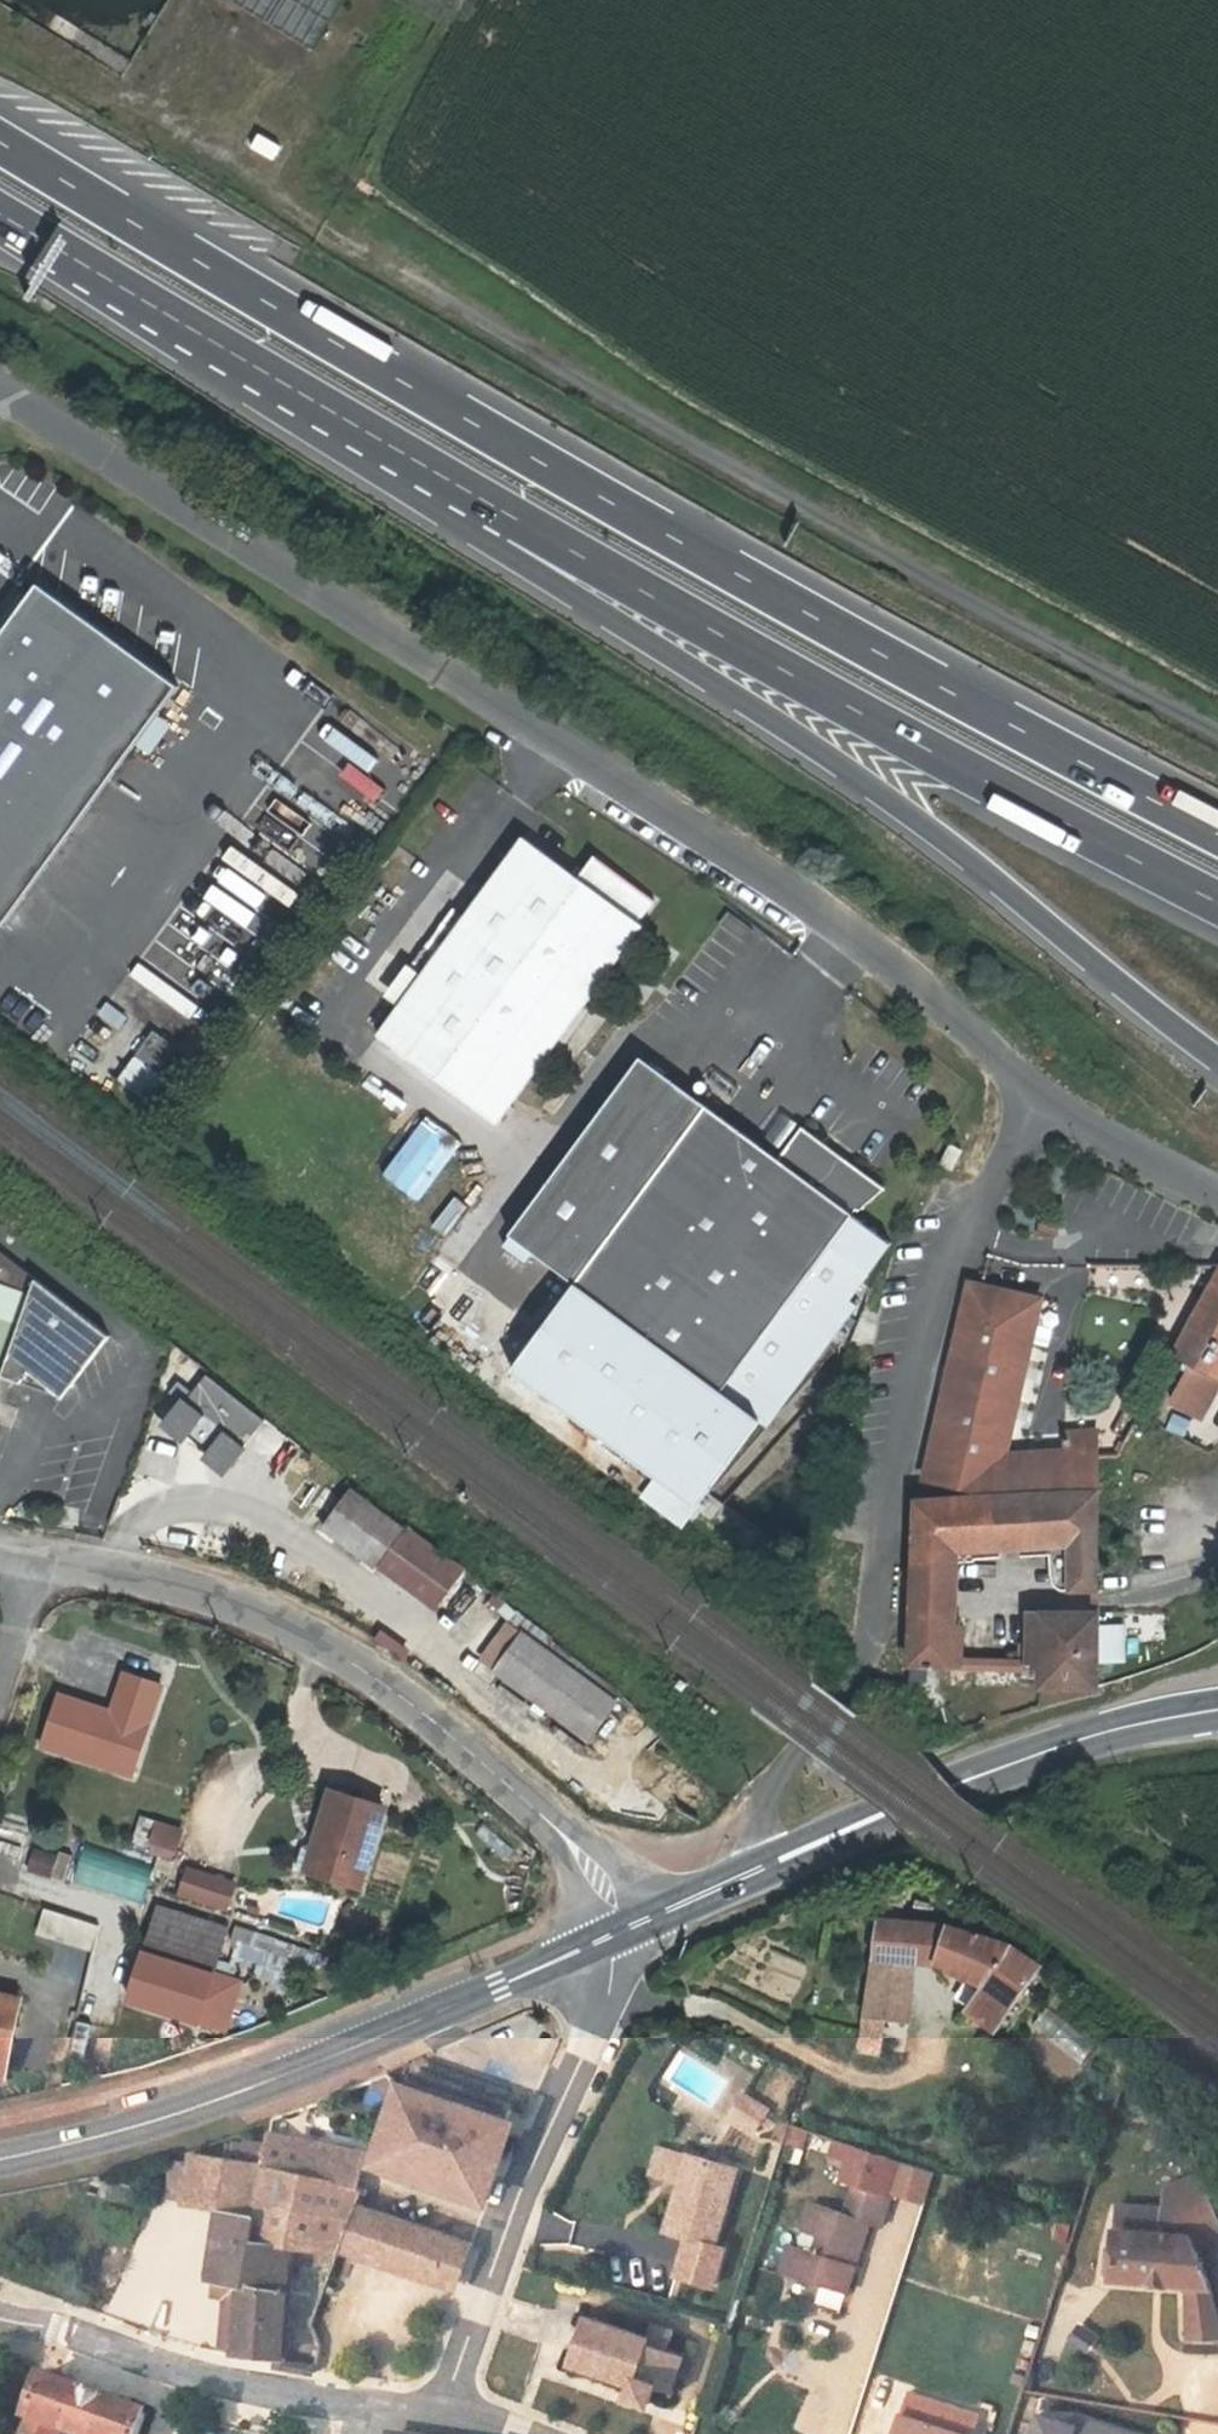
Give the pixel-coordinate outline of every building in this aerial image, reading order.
[(246,145),(273,160),(281,145),(254,131),(246,145)] [(0,929),(176,688),(36,585),(0,634),(0,928),(0,929)] [(374,751),(364,768),(405,792),(415,775),(374,751)] [(265,818),(256,832),(303,861),(312,847),(265,818)] [(519,838),(372,1037),(492,1126),(638,928),(634,924),(650,902),(591,860),(577,882),(519,838)] [(117,1030),(126,1015),(104,1003),(96,1017),(117,1030)] [(145,1027),(115,1082),(142,1097),(173,1042),(145,1027)] [(583,1293),(537,1360),(681,1461),(668,1479),(707,1507),(768,1419),(776,1424),(860,1304),(852,1299),(893,1242),(853,1214),(857,1208),(859,1210),(885,1187),(800,1127),(777,1160),(703,1108),(636,1061),(510,1242),(583,1293)] [(400,1144),(378,1174),(417,1202),(461,1142),(395,1094),(373,1124),(400,1144)] [(781,1145),(795,1122),(779,1112),(765,1135),(781,1145)] [(955,1169),(966,1148),(951,1142),(943,1164),(955,1169)] [(1,1377),(62,1399),(109,1338),(0,1253),(0,1281),(28,1292),(1,1377)] [(1217,1395),(1217,1278),(1177,1353),(1198,1365),(1176,1406),(1204,1421),(1217,1395)] [(1,1377),(28,1292),(0,1281),(0,1379),(1,1377)] [(1070,1496),(1069,1458),(1011,1459),(1048,1310),(976,1291),(928,1481),(1000,1499),(1070,1496)] [(263,1420),(205,1376),(193,1392),(187,1400),(205,1413),(225,1429),(244,1444),(263,1420)] [(155,1413),(163,1420),(182,1396),(187,1400),(193,1392),(179,1381),(155,1413)] [(189,1434),(205,1413),(187,1400),(182,1396),(163,1420),(159,1426),(182,1443),(189,1434)] [(189,1434),(209,1449),(225,1429),(205,1413),(189,1434)] [(248,1446),(244,1444),(225,1429),(209,1449),(202,1458),(225,1475),(248,1446)] [(1070,1442),(1069,1454),(1104,1456),(1105,1444),(1070,1442)] [(1103,1490),(1104,1456),(1069,1454),(1069,1458),(1070,1496),(1000,1499),(920,1502),(917,1580),(963,1580),(963,1552),(1051,1548),(1052,1566),(1072,1564),(1073,1592),(1105,1591),(1103,1490)] [(373,1565),(399,1529),(348,1492),(322,1527),(373,1565)] [(399,1529),(373,1565),(429,1606),(458,1567),(402,1526),(399,1529)] [(963,1580),(917,1580),(915,1614),(964,1613),(963,1580)] [(1162,1638),(1162,1610),(1124,1610),(1124,1638),(1162,1638)] [(1045,1666),(1044,1612),(1031,1613),(1032,1640),(1032,1666),(1045,1666)] [(1044,1612),(1045,1666),(1045,1691),(1098,1689),(1105,1686),(1104,1612),(1044,1612)] [(966,1667),(964,1613),(915,1614),(913,1667),(966,1667)] [(493,1669),(517,1636),(501,1624),(477,1657),(493,1669)] [(517,1636),(493,1669),(588,1737),(614,1701),(518,1633),(517,1636)] [(1032,1666),(1032,1640),(1016,1641),(1016,1667),(1032,1666)] [(110,1711),(58,1693),(41,1745),(132,1775),(162,1684),(123,1672),(110,1711)] [(386,1807),(333,1791),(317,1841),(304,1846),(298,1867),(361,1887),(386,1807)] [(182,1832),(159,1825),(154,1842),(177,1849),(182,1832)] [(16,1861),(23,1832),(0,1827),(0,1857),(16,1861)] [(142,1899),(149,1862),(78,1848),(71,1885),(142,1899)] [(65,1875),(63,1849),(26,1851),(27,1877),(65,1875)] [(190,1869),(182,1893),(200,1899),(207,1876),(190,1869)] [(207,1876),(200,1899),(228,1908),(236,1884),(207,1876)] [(216,1974),(230,1928),(159,1906),(157,1914),(145,1952),(216,1974)] [(91,1948),(97,1920),(38,1909),(32,1937),(91,1948)] [(946,1926),(881,1919),(876,1958),(918,1962),(935,1964),(984,1988),(968,2011),(998,2034),(1043,1967),(1012,1946),(946,1926)] [(227,1964),(280,1974),(283,1958),(306,1962),(310,1943),(233,1929),(227,1964)] [(216,1974),(145,1952),(130,2001),(205,2023),(209,2009),(233,2016),(243,1982),(216,1974)] [(918,1962),(876,1958),(866,2018),(887,2021),(913,2026),(918,1962)] [(5,2075),(21,1999),(0,1994),(0,2074),(5,2075)] [(1080,2062),(1093,2042),(1043,2009),(1030,2028),(1080,2062)] [(887,2021),(866,2018),(860,2052),(881,2057),(887,2021)] [(70,2055),(89,2059),(93,2040),(74,2036),(70,2055)] [(510,2121),(397,2082),(371,2162),(483,2200),(510,2121)] [(770,2110),(745,2094),(736,2108),(761,2124),(770,2110)] [(755,2133),(761,2124),(736,2108),(730,2117),(755,2133)] [(292,2244),(338,2253),(340,2247),(356,2204),(363,2186),(359,2185),(365,2153),(271,2134),(269,2145),(244,2141),(243,2147),(232,2145),(230,2160),(195,2154),(193,2163),(174,2160),(168,2198),(221,2208),(209,2278),(211,2278),(241,2282),(235,2352),(278,2357),(278,2356),(284,2356),(290,2263),(292,2244)] [(854,2183),(878,2191),(889,2157),(854,2145),(842,2179),(854,2183)] [(680,2183),(688,2155),(660,2147),(652,2175),(680,2183)] [(680,2183),(665,2232),(688,2239),(715,2247),(716,2245),(739,2168),(689,2153),(688,2155),(680,2183)] [(902,2164),(892,2193),(920,2202),(930,2174),(902,2164)] [(1217,2336),(1217,2311),(1214,2295),(1197,2248),(1217,2239),(1217,2217),(1201,2173),(1165,2189),(1163,2207),(1119,2203),(1115,2247),(1106,2245),(1103,2277),(1189,2284),(1191,2336),(1217,2336)] [(881,2227),(892,2196),(878,2191),(854,2183),(844,2215),(812,2204),(803,2232),(819,2237),(814,2253),(798,2248),(789,2276),(846,2294),(870,2223),(881,2227)] [(356,2204),(340,2247),(456,2286),(471,2242),(356,2204)] [(715,2247),(688,2239),(677,2276),(713,2287),(725,2248),(716,2245),(715,2247)] [(789,2276),(798,2248),(789,2245),(780,2273),(789,2276)] [(220,2350),(235,2352),(241,2282),(211,2278),(209,2295),(225,2298),(220,2350)] [(584,2315),(568,2364),(631,2386),(627,2397),(650,2405),(657,2388),(670,2391),(671,2394),(673,2397),(677,2395),(675,2391),(685,2361),(691,2359),(689,2354),(683,2356),(667,2351),(674,2330),(652,2323),(646,2337),(584,2315)] [(317,2361),(284,2356),(278,2356),(278,2357),(277,2366),(315,2372),(317,2364),(317,2361)] [(62,2431),(70,2433),(139,2433),(146,2414),(42,2377),(22,2433),(61,2433),(62,2431)] [(901,2414),(962,2433),(975,2433),(980,2416),(909,2392),(901,2414)] [(1034,2432),(1011,2425),(1008,2433),(1141,2433),(1146,2419),(1083,2399),(1080,2408),(1046,2397),(1034,2432)] [(901,2414),(895,2433),(962,2433),(901,2414)]
